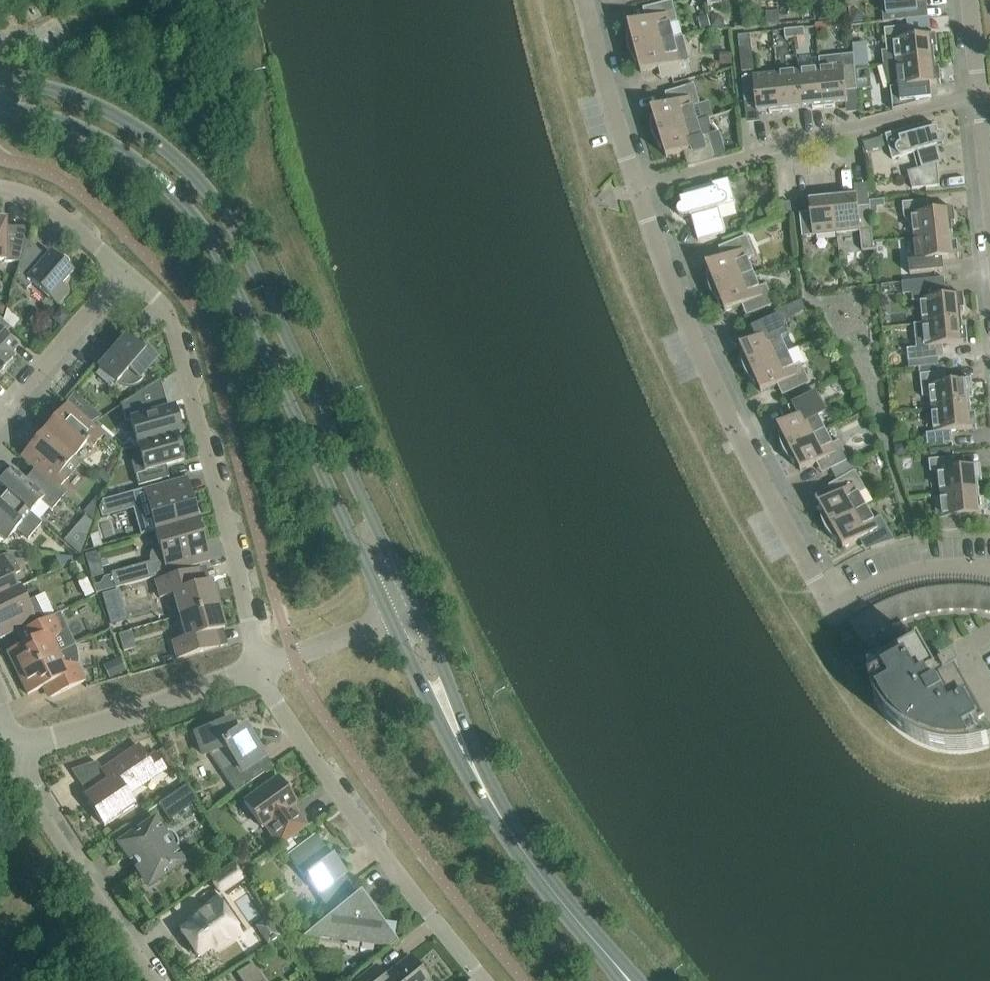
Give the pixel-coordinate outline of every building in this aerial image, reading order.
[(674,38),(670,23),(678,21),(673,0),(649,6),(652,18),(629,24),(631,32),(629,33),(628,36),(628,39),(628,43),(629,46),(629,50),(674,38)] [(891,1),(882,2),(884,22),(909,19),(908,13),(918,12),(917,0),(891,0),(891,1)] [(896,50),(897,64),(935,59),(934,50),(938,50),(936,35),(911,38),(910,26),(885,28),(887,51),(896,50)] [(804,27),(794,28),(795,38),(805,37),(804,27)] [(795,38),(794,28),(785,29),(786,39),(795,38)] [(691,72),(686,51),(678,53),(674,38),(629,50),(630,53),(632,56),(633,59),(635,62),(637,65),(639,64),(641,72),(665,66),(668,78),(691,72)] [(853,42),(854,54),(855,66),(869,64),(867,41),(853,42)] [(858,89),(855,66),(854,54),(819,58),(820,69),(824,108),(836,106),(835,104),(848,103),(846,91),(858,89)] [(936,69),(935,59),(897,64),(884,65),(891,88),(893,110),(918,104),(932,100),(931,84),(941,83),(940,68),(936,69)] [(824,108),(820,69),(799,71),(803,107),(813,106),(813,109),(824,108)] [(803,107),(799,71),(777,74),(781,112),(793,111),(792,108),(803,107)] [(781,112),(777,74),(742,77),(745,101),(756,100),(757,112),(770,111),(770,113),(781,112)] [(654,117),(652,118),(652,121),(652,125),(652,128),(652,132),(653,135),(697,121),(693,106),(701,104),(694,83),(666,92),(669,104),(652,109),(654,117)] [(718,159),(710,134),(711,133),(710,117),(697,121),(653,135),(654,138),(656,141),(658,144),(660,147),(662,150),(664,149),(667,157),(690,150),(695,165),(718,159)] [(941,162),(940,159),(937,147),(943,145),(945,143),(947,141),(947,138),(945,135),(943,133),(939,133),(938,127),(934,128),(932,122),(886,134),(892,159),(914,153),(917,165),(918,169),(909,172),(912,188),(940,186),(938,163),(941,162)] [(681,199),(682,205),(680,206),(678,209),(678,213),(680,215),(683,217),(686,217),(692,215),(698,240),(726,232),(719,208),(736,203),(729,178),(683,191),(685,198),(681,199)] [(845,196),(845,193),(833,194),(837,233),(860,230),(863,250),(874,249),(871,214),(870,205),(858,207),(857,195),(845,196)] [(837,233),(833,194),(822,196),(822,198),(810,199),(811,211),(800,213),(802,236),(837,233)] [(913,214),(915,237),(953,233),(952,224),(956,223),(955,209),(929,212),(928,200),(903,202),(904,215),(913,214)] [(792,213),(791,201),(779,203),(780,214),(792,213)] [(876,201),(869,202),(870,205),(871,214),(878,214),(877,208),(876,201)] [(5,260),(5,261),(21,261),(27,239),(30,231),(28,231),(27,236),(21,231),(6,231),(6,219),(0,219),(0,260),(5,260)] [(954,243),(953,233),(915,237),(918,261),(909,262),(910,274),(944,270),(943,259),(960,257),(958,242),(954,243)] [(753,273),(748,258),(755,255),(747,235),(725,244),(729,256),(707,265),(710,273),(708,273),(708,277),(708,280),(709,284),(710,287),(711,290),(753,273)] [(60,258),(58,256),(51,251),(46,256),(27,239),(21,261),(16,278),(27,288),(33,282),(58,304),(69,290),(62,284),(74,270),(68,265),(69,263),(69,260),(65,256),(61,256),(60,258)] [(775,304),(767,284),(759,287),(753,273),(711,290),(712,293),(714,296),(716,299),(718,302),(720,304),(722,303),(726,311),(748,302),(753,313),(775,304)] [(965,309),(963,295),(947,296),(945,278),(902,282),(904,294),(913,293),(913,301),(922,300),(924,323),(962,319),(961,310),(965,309)] [(787,352),(781,338),(789,335),(780,315),(758,325),(763,336),(741,346),(744,354),(742,355),(742,358),(743,362),(743,365),(744,368),(746,371),(787,352)] [(7,325),(10,328),(11,327),(0,318),(0,333),(7,325)] [(944,357),(943,345),(968,342),(967,328),(963,328),(962,319),(924,323),(926,338),(918,347),(908,348),(909,361),(944,357)] [(13,358),(10,355),(17,348),(0,333),(0,365),(4,368),(13,358)] [(117,383),(117,382),(122,385),(128,386),(133,386),(139,383),(143,380),(140,377),(157,356),(146,347),(143,351),(125,336),(99,367),(117,383)] [(794,366),(787,352),(746,371),(747,374),(749,377),(751,380),(753,383),(756,385),(758,384),(762,392),(784,382),(789,393),(810,383),(802,363),(794,366)] [(932,396),(933,409),(971,405),(970,395),(974,395),(972,380),(947,383),(946,371),(920,374),(923,397),(932,396)] [(160,380),(122,405),(126,420),(131,419),(138,444),(181,432),(174,406),(168,408),(160,380)] [(825,430),(818,416),(825,413),(816,393),(794,404),(800,415),(778,426),(782,434),(780,435),(780,438),(781,441),(782,445),(783,448),(784,451),(825,430)] [(68,402),(67,403),(45,430),(75,456),(88,441),(94,446),(104,434),(68,402)] [(977,428),(976,414),(972,414),(971,405),(933,409),(935,432),(927,433),(928,445),(953,443),(952,431),(977,428)] [(81,462),(75,456),(45,430),(21,457),(34,468),(58,489),(81,462)] [(850,459),(840,440),(832,444),(825,430),(784,451),(786,454),(788,457),(790,459),(792,462),(795,464),(797,463),(801,471),(823,460),(828,470),(831,469),(834,474),(852,465),(850,459)] [(181,433),(181,432),(138,444),(142,459),(132,461),(138,485),(162,479),(159,467),(184,460),(177,434),(181,433)] [(939,471),(942,494),(980,490),(979,481),(983,480),(981,466),(956,469),(954,457),(929,459),(931,472),(939,471)] [(866,506),(859,493),(866,489),(852,465),(834,474),(838,480),(834,482),(840,492),(819,504),(823,512),(821,513),(822,516),(822,520),(823,523),(825,526),(826,529),(866,506)] [(58,489),(34,468),(26,478),(12,467),(7,472),(3,471),(0,475),(0,487),(1,488),(31,513),(31,512),(41,501),(52,510),(65,495),(58,489)] [(198,519),(190,492),(186,476),(103,500),(100,508),(102,517),(135,507),(137,511),(140,514),(143,516),(148,517),(152,517),(156,530),(198,519)] [(1,488),(0,489),(0,535),(7,540),(12,533),(17,528),(29,538),(42,522),(31,512),(31,513),(1,488)] [(981,500),(980,490),(942,494),(944,517),(936,519),(937,532),(947,531),(957,530),(962,530),(961,516),(986,514),(985,499),(981,500)] [(895,540),(881,516),(874,519),(866,506),(826,529),(828,532),(830,535),(832,537),(835,539),(838,541),(840,540),(844,548),(865,536),(872,548),(886,543),(895,540)] [(210,561),(198,519),(156,530),(159,544),(156,546),(153,549),(151,553),(150,557),(150,561),(111,572),(115,588),(210,561)] [(0,556),(0,596),(20,587),(20,586),(18,587),(12,575),(21,571),(13,554),(5,554),(0,556)] [(81,556),(55,555),(60,567),(81,557),(81,556)] [(174,593),(180,615),(218,604),(212,581),(202,584),(198,569),(155,581),(160,597),(174,593)] [(954,609),(954,585),(939,586),(942,610),(954,609)] [(967,609),(968,585),(954,585),(954,609),(967,609)] [(979,610),(982,586),(968,585),(967,609),(979,610)] [(942,610),(939,586),(926,588),(930,612),(942,610)] [(982,586),(979,610),(989,612),(989,587),(982,586)] [(20,587),(0,596),(0,636),(1,638),(45,617),(35,597),(27,601),(20,587)] [(930,612),(926,588),(912,591),(918,615),(930,612)] [(128,620),(120,589),(102,593),(111,625),(128,620)] [(918,615),(912,591),(899,596),(907,619),(918,615)] [(907,619),(899,596),(885,601),(895,623),(907,619)] [(895,623),(885,601),(873,607),(885,629),(895,623)] [(225,628),(218,604),(180,615),(186,637),(172,641),(177,658),(219,646),(215,630),(225,628)] [(885,629),(873,607),(861,614),(874,635),(885,629)] [(874,635),(861,614),(849,622),(864,642),(874,635)] [(76,644),(66,622),(59,626),(54,615),(20,631),(25,642),(7,651),(18,672),(58,653),(76,644)] [(955,664),(941,672),(937,674),(920,643),(918,644),(918,645),(880,666),(884,673),(872,680),(875,692),(880,703),(887,714),(895,723),(905,732),(915,739),(927,744),(939,748),(951,749),(964,749),(976,748),(988,744),(981,732),(988,728),(958,676),(961,673),(955,664)] [(85,680),(77,664),(79,661),(79,655),(78,649),(76,644),(58,653),(18,672),(28,694),(46,685),(52,697),(85,680)] [(266,771),(259,761),(266,757),(253,738),(251,739),(244,728),(236,734),(228,722),(196,733),(204,754),(209,752),(236,792),(266,771)] [(72,770),(88,793),(84,796),(105,825),(135,805),(128,795),(142,786),(139,781),(163,765),(166,769),(155,752),(147,758),(139,744),(102,769),(97,761),(72,770)] [(307,825),(297,810),(293,806),(296,804),(286,790),(287,788),(287,785),(286,783),(284,781),(282,780),(279,780),(277,778),(244,801),(263,827),(265,826),(279,845),(307,825)] [(187,784),(158,804),(169,820),(198,801),(187,784)] [(173,849),(179,845),(178,841),(177,837),(175,834),(172,831),(168,830),(162,834),(154,821),(134,835),(139,843),(127,851),(129,854),(113,864),(113,865),(129,855),(141,872),(125,883),(126,884),(142,873),(144,876),(156,868),(161,875),(181,861),(173,849)] [(316,835),(288,856),(305,877),(306,876),(319,893),(317,894),(325,904),(352,884),(345,874),(347,873),(333,855),(331,856),(316,835)] [(212,880),(221,892),(242,878),(234,865),(212,880)] [(360,891),(311,929),(304,935),(391,946),(391,945),(392,945),(398,940),(394,934),(395,925),(385,924),(360,891)] [(180,930),(185,936),(181,939),(190,952),(194,950),(198,956),(225,938),(228,943),(241,933),(238,929),(242,927),(243,922),(238,915),(233,914),(230,916),(218,898),(204,908),(207,912),(180,930)] [(411,956),(385,976),(377,965),(357,980),(431,980),(411,956)]
